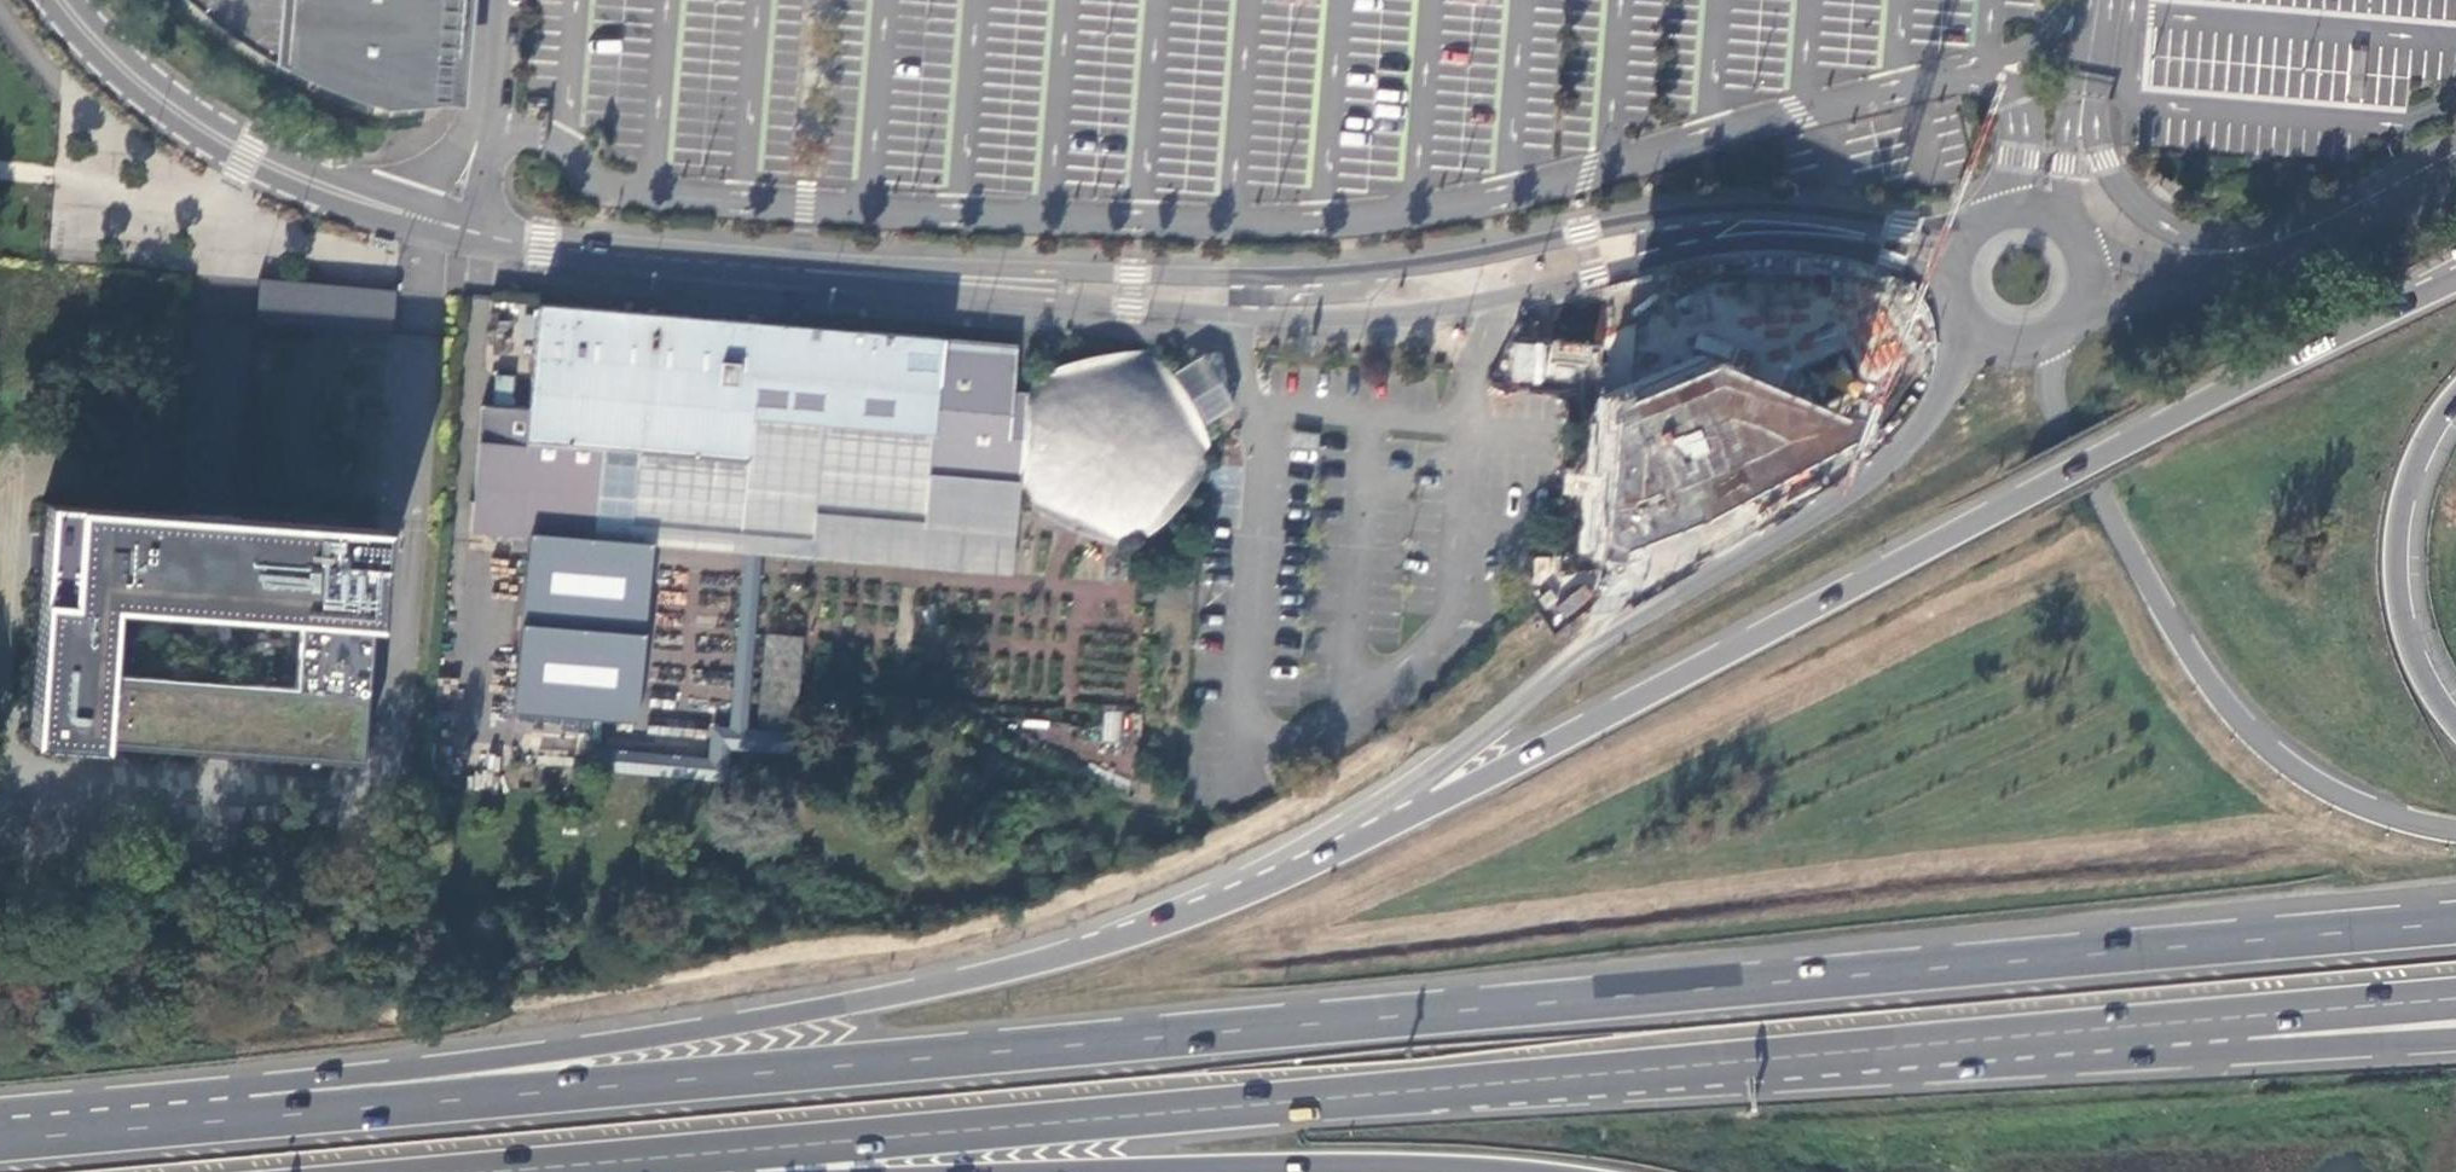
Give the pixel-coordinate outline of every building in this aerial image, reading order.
[(433,0),(188,0),(200,12),(219,27),(245,47),(273,63),(284,68),(321,87),(349,98),(368,105),(386,109),(424,105),(433,0)] [(424,105),(449,103),(458,0),(433,0),(424,105)] [(387,336),(390,296),(253,284),(250,326),(387,336)] [(1216,471),(1209,463),(1214,458),(1203,426),(1217,416),(1233,407),(1200,356),(1188,364),(1171,375),(1150,351),(1028,387),(1020,438),(1007,438),(1016,346),(533,311),(525,415),(477,411),(473,448),(471,532),(527,536),(628,544),(629,524),(811,540),(813,513),(923,522),(922,530),(1014,536),(1016,483),(1020,499),(1132,545),(1201,484),(1216,471)] [(1548,359),(1591,364),(1593,344),(1550,339),(1548,359)] [(1512,342),(1511,382),(1543,382),(1543,342),(1512,342)] [(1700,355),(1603,396),(1594,538),(1625,552),(1706,520),(1859,441),(1865,426),(1700,355)] [(24,740),(360,764),(378,527),(42,501),(24,740)] [(1011,576),(1014,536),(922,530),(923,522),(813,513),(811,540),(629,524),(628,544),(651,546),(742,553),(761,555),(1011,576)] [(628,544),(527,536),(512,714),(635,725),(651,546),(628,544)] [(761,555),(742,553),(729,728),(747,729),(761,555)] [(803,637),(764,634),(756,730),(794,734),(798,694),(803,637)] [(793,755),(794,734),(756,730),(747,729),(729,728),(710,726),(708,757),(592,748),(590,772),(729,783),(731,751),(793,755)]
